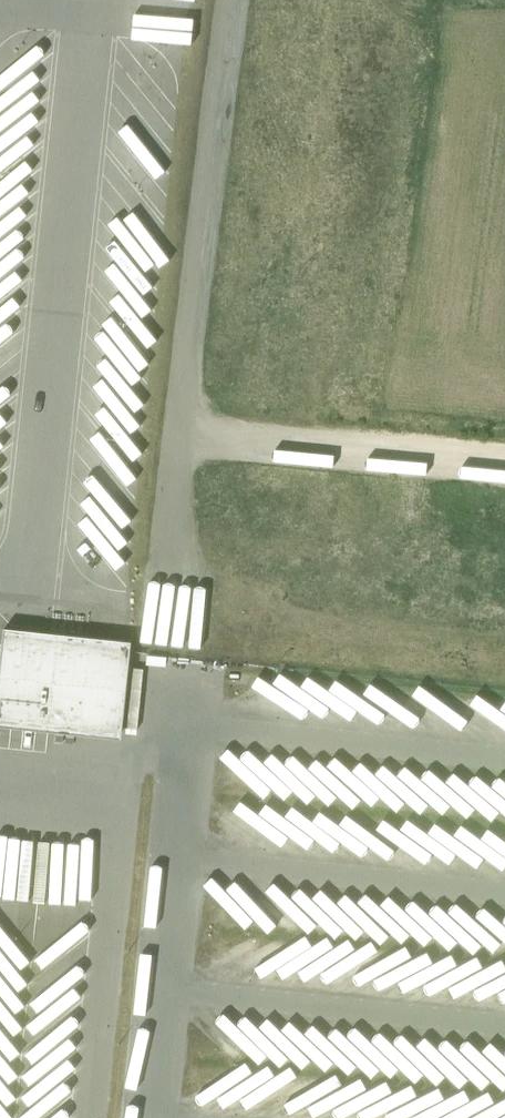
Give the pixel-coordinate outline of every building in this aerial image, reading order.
[(120,743),(129,653),(130,645),(3,631),(0,657),(0,730),(120,743)]
